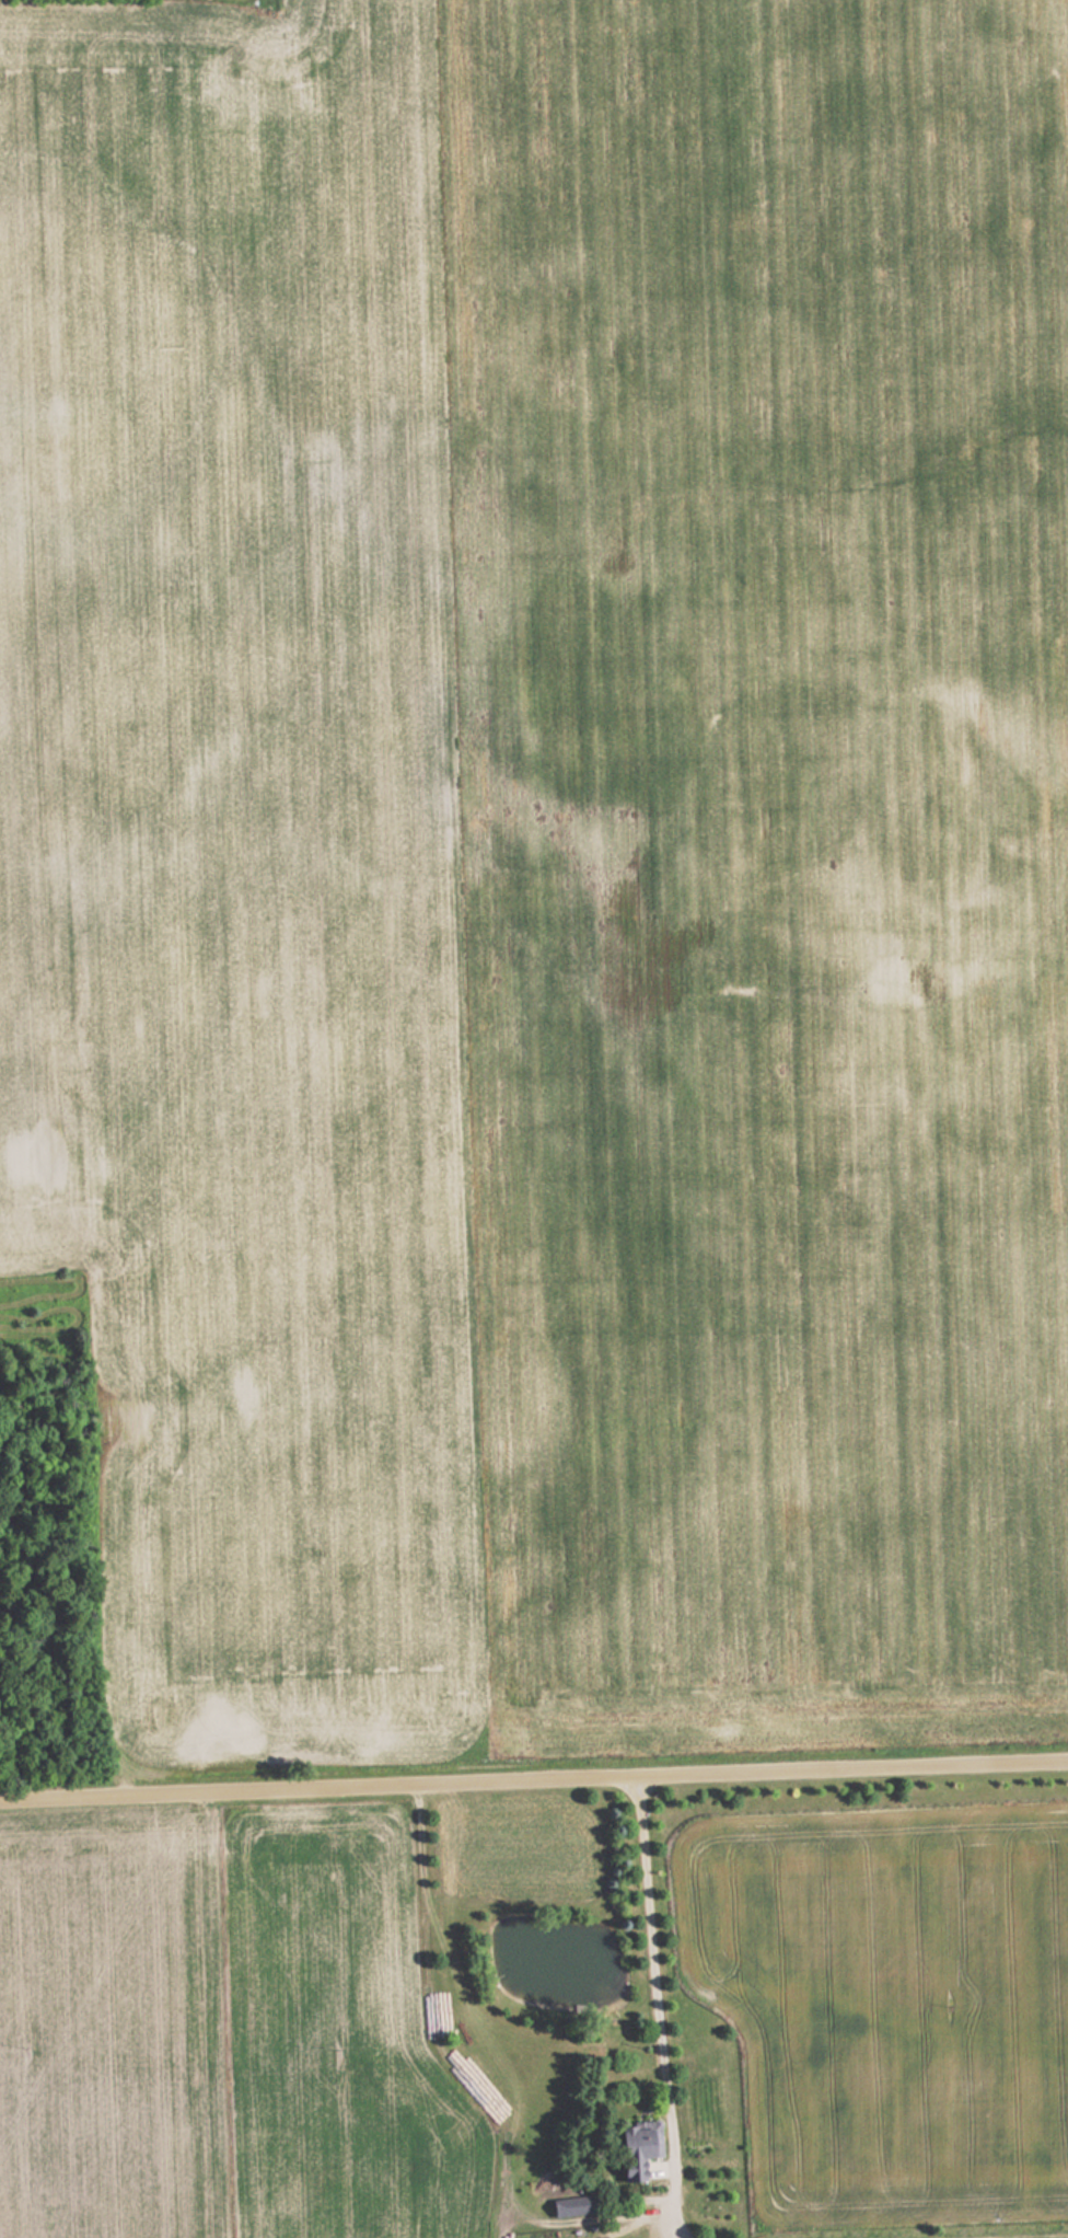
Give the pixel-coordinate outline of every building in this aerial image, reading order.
[(620,2124),(623,2182),(646,2180),(645,2158),(661,2157),(659,2122),(620,2124)] [(592,2196),(553,2198),(553,2215),(593,2214),(592,2196)]
